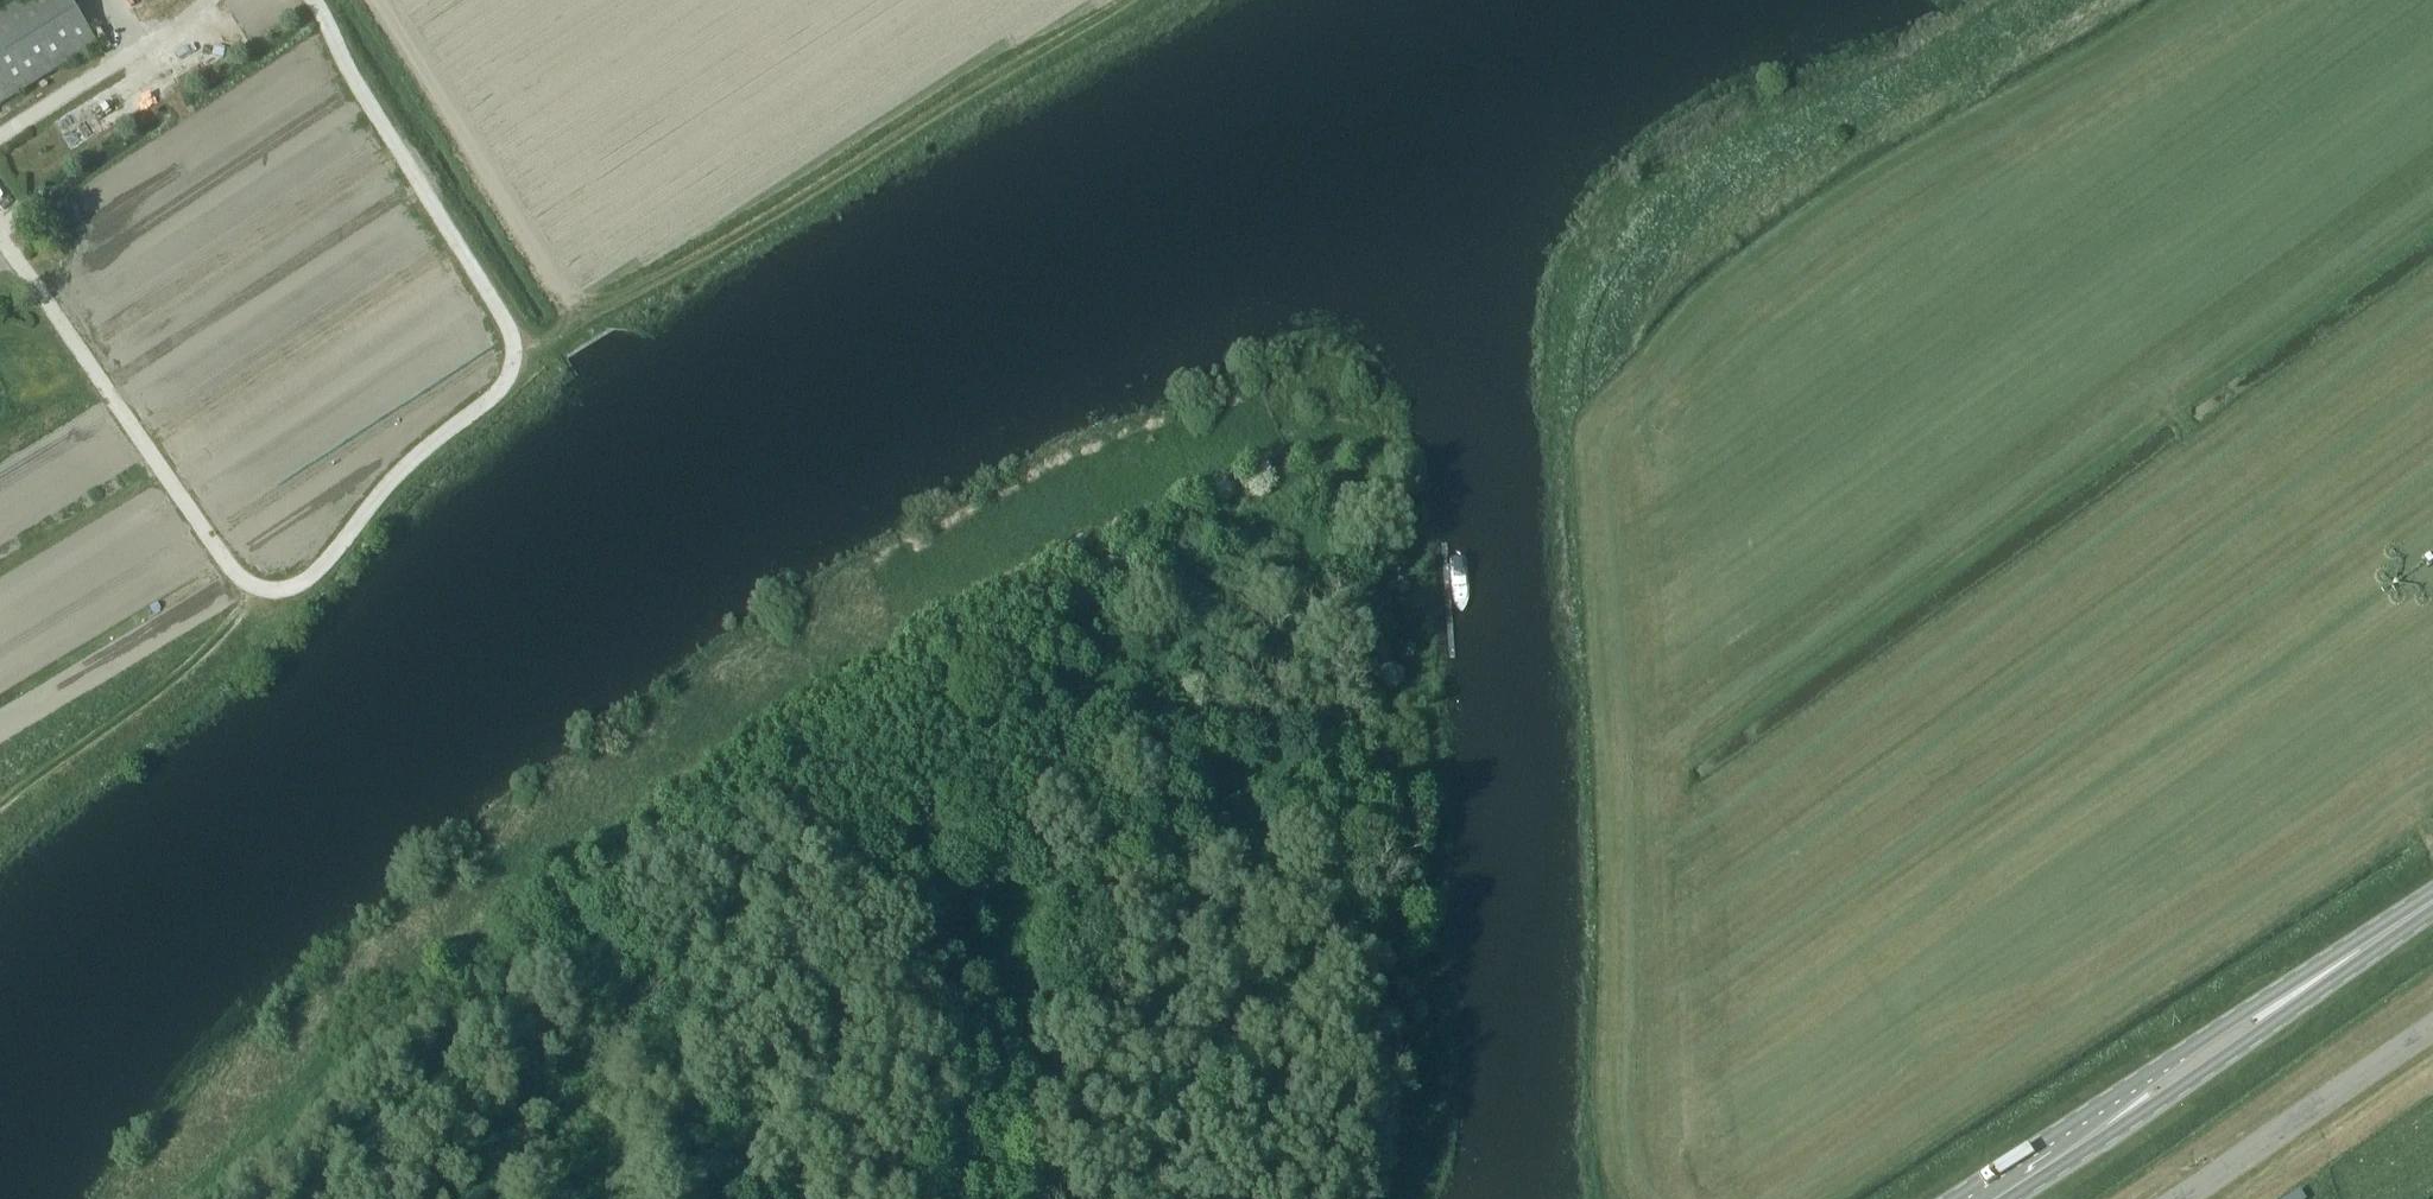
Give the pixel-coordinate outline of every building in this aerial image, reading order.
[(0,16),(0,107),(97,47),(67,0),(25,0),(0,16)]
